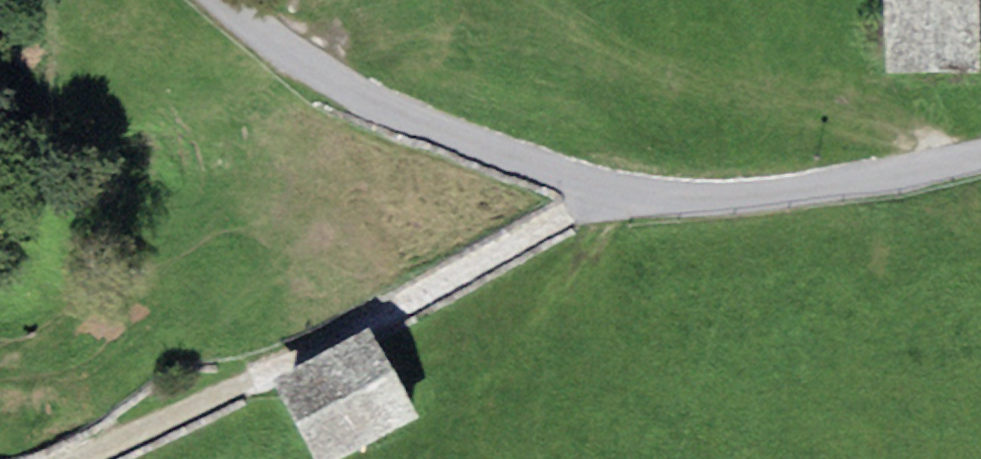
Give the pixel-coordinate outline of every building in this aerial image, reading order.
[(885,74),(978,70),(975,0),(882,0),(885,74)] [(315,458),(335,458),(413,419),(369,335),(276,383),(315,458)]
